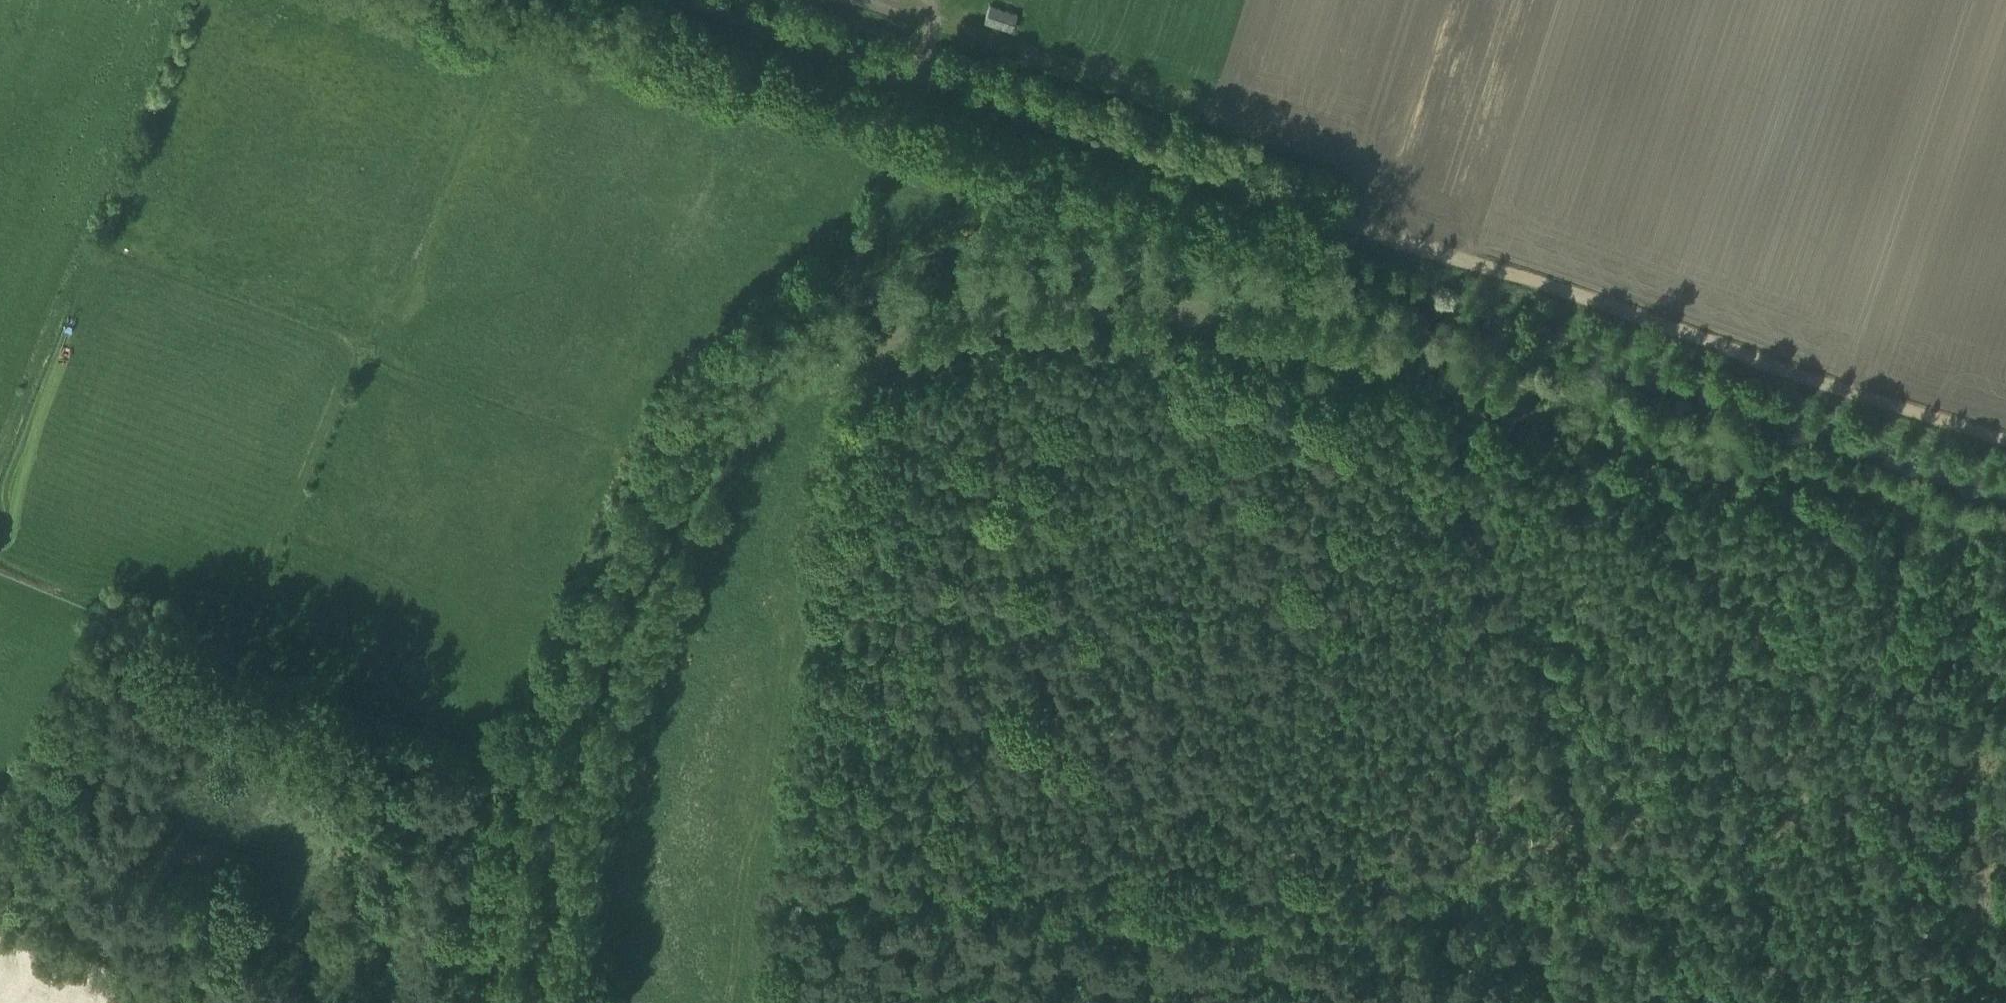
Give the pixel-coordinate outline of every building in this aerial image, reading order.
[(984,19),(1014,24),(1017,5),(988,0),(984,19)]
